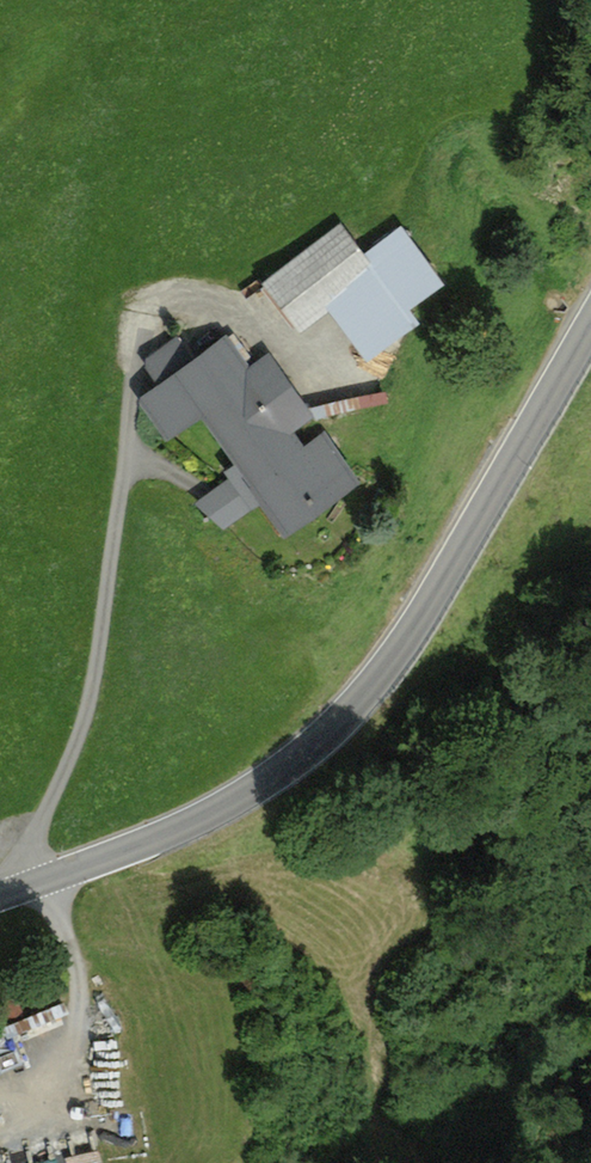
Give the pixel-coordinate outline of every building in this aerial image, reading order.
[(349,252),(330,224),(246,281),(277,326),(309,304),(345,357),(389,327),(379,312),(419,285),(382,230),(349,252)] [(233,374),(209,339),(126,395),(157,442),(187,421),(262,531),(337,481),(255,360),(233,374)]
